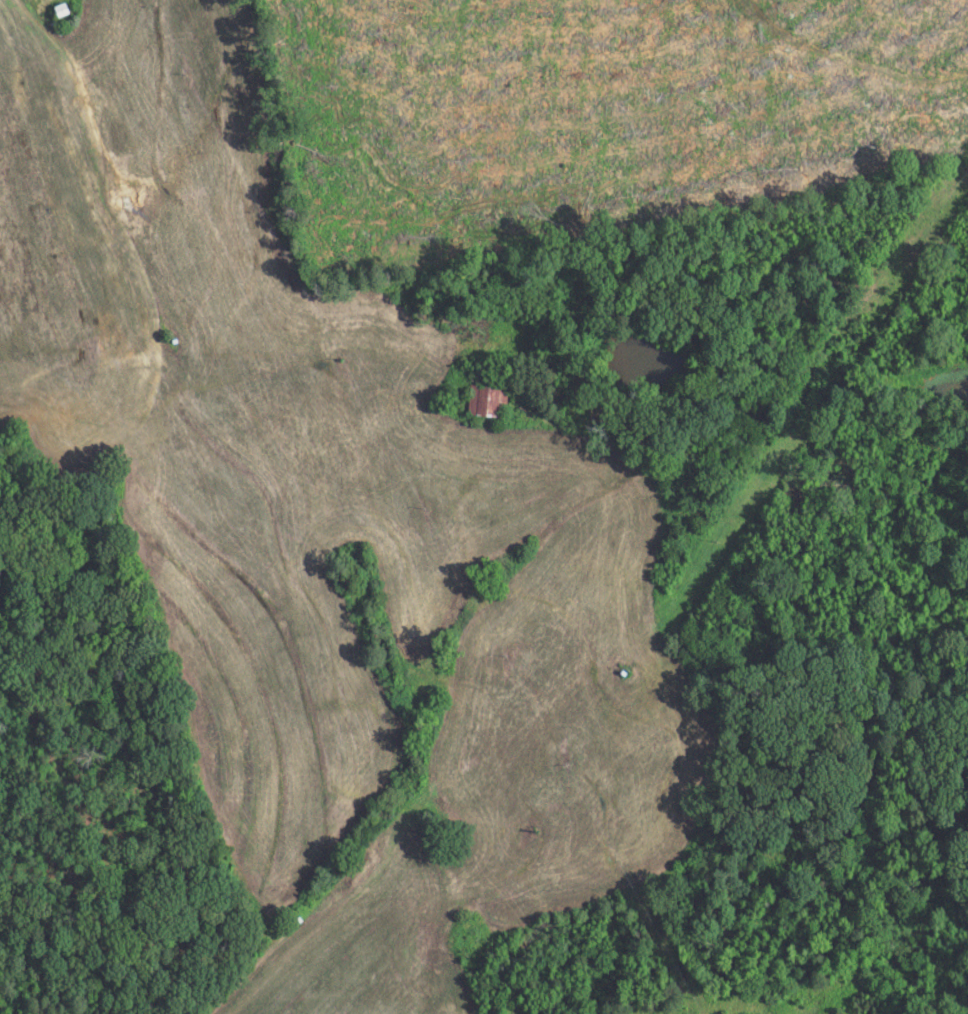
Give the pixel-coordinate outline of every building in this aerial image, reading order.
[(54,16),(74,15),(73,4),(53,5),(54,16)] [(514,389),(475,385),(472,415),(511,419),(514,389)]
